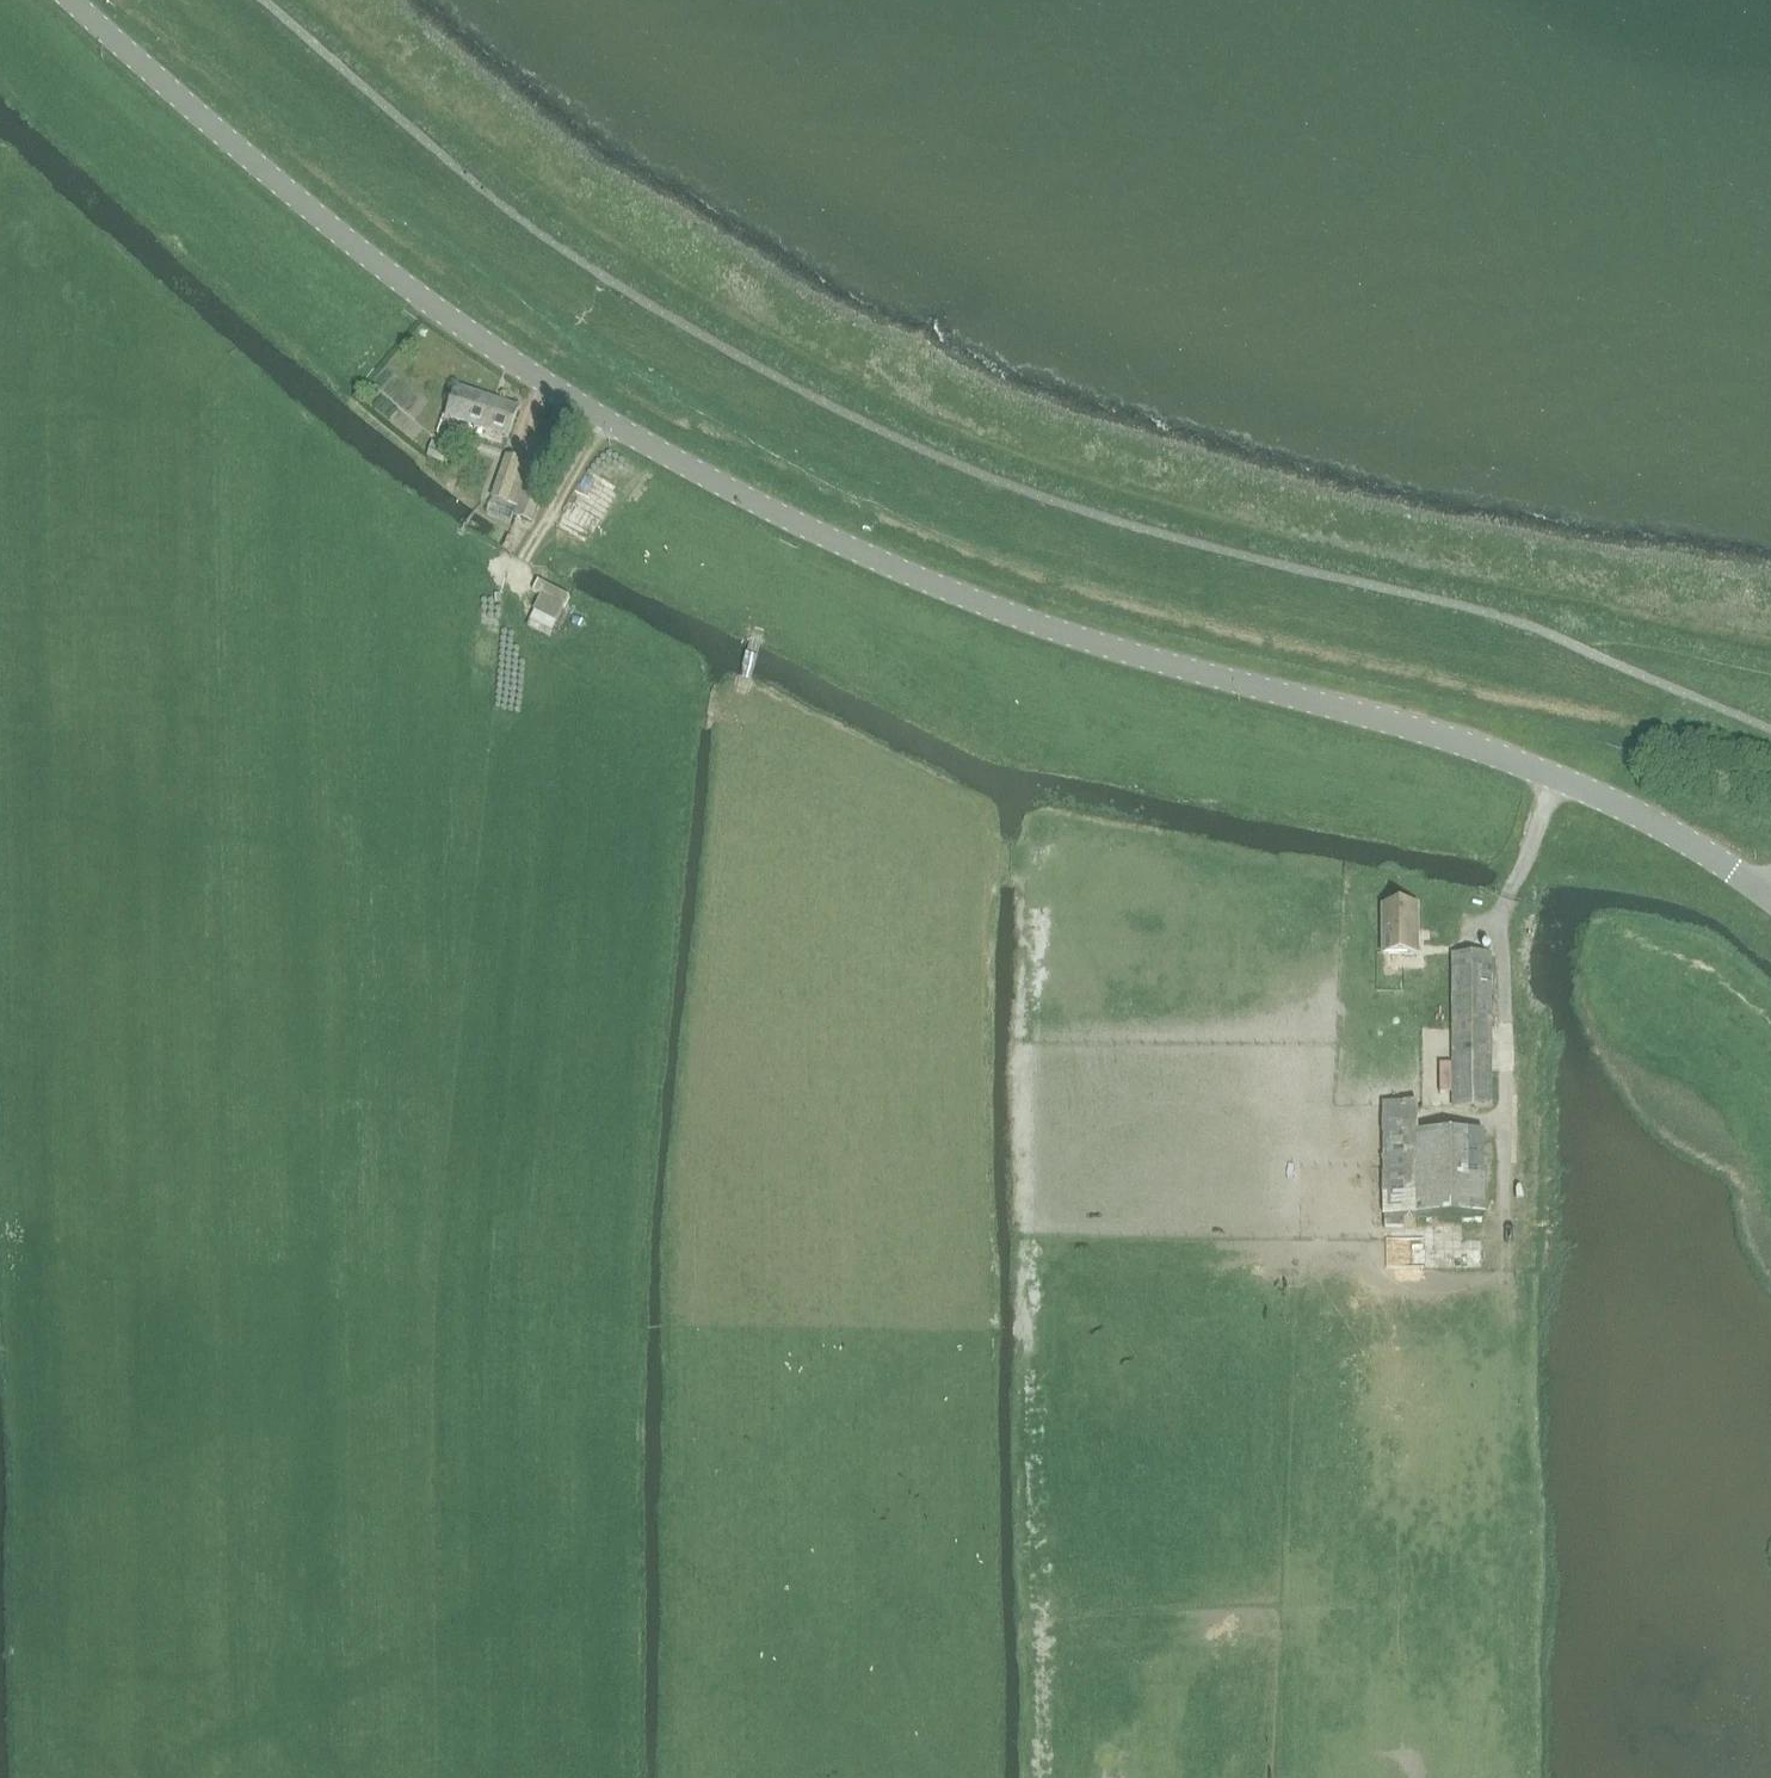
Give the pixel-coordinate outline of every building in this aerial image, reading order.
[(508,438),(519,408),(457,387),(447,417),(508,438)] [(533,466),(507,457),(492,498),(493,498),(487,514),(511,522),(516,506),(518,506),(515,516),(531,522),(555,453),(539,447),(533,466)] [(599,512),(611,493),(596,484),(585,503),(599,512)] [(528,627),(555,639),(570,605),(543,593),(528,627)] [(1418,953),(1418,906),(1383,906),(1383,954),(1418,953)] [(1452,954),(1453,1036),(1454,1107),(1492,1107),(1491,954),(1452,954)] [(1448,1082),(1446,1036),(1421,1037),(1422,1083),(1448,1082)] [(1385,1105),(1385,1215),(1418,1216),(1487,1215),(1486,1133),(1419,1134),(1419,1104),(1385,1105)] [(1390,1262),(1410,1261),(1410,1240),(1390,1241),(1390,1262)]
